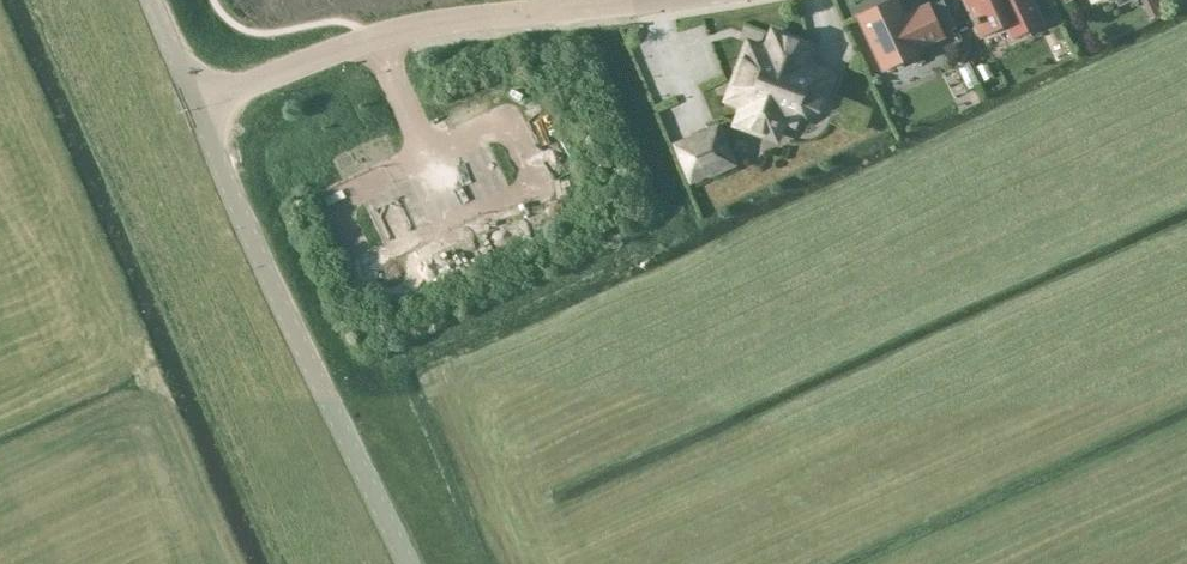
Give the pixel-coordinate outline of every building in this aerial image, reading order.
[(884,70),(922,53),(919,48),(944,37),(929,5),(905,16),(897,0),(893,0),(858,16),(884,70)] [(983,36),(1007,25),(1013,38),(1043,24),(1032,0),(966,0),(975,19),(973,20),(975,25),(977,24),(982,36),(983,36)] [(749,44),(728,100),(744,106),(737,124),(771,137),(782,141),(787,127),(796,131),(800,118),(802,119),(805,112),(811,114),(822,118),(840,72),(813,62),(818,49),(804,43),(774,32),(767,50),(749,44)] [(720,123),(692,134),(711,179),(739,167),(720,123)]
